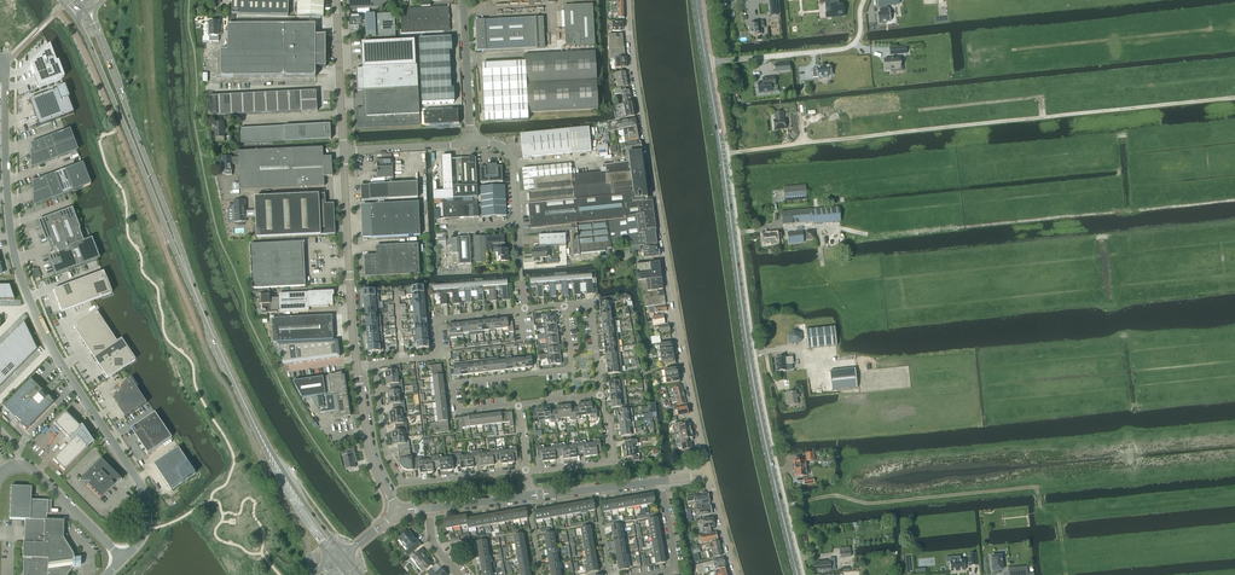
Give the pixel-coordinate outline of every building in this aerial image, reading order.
[(296,16),(323,16),(323,0),(297,0),(296,16)] [(370,8),(397,7),(397,0),(348,0),(349,9),(358,9),(369,8),(370,8)] [(624,9),(624,0),(617,0),(617,5),(612,6),(613,9),(624,9)] [(776,0),(769,0),(771,15),(778,15),(776,0)] [(826,14),(831,14),(832,17),(844,16),(843,4),(839,4),(837,5),(836,1),(834,2),(833,0),(819,0),(820,4),(825,3),(826,14)] [(877,14),(878,23),(890,21),(889,8),(888,8),(887,6),(897,5),(896,0),(878,0),(879,7),(882,6),(882,9),(879,9),(880,13),(877,14)] [(562,28),(565,28),(566,46),(595,45),(592,5),(564,6),(564,12),(561,12),(562,28)] [(425,8),(426,33),(450,32),(449,7),(425,8)] [(401,34),(426,33),(425,8),(400,9),(401,34)] [(624,9),(613,9),(613,13),(618,13),(618,18),(625,18),(624,9)] [(365,14),(365,21),(365,24),(366,24),(366,38),(396,37),(395,13),(370,14),(365,14)] [(362,21),(365,21),(365,14),(358,15),(350,15),(351,24),(350,24),(350,29),(359,29),(359,24),(362,24),(362,21)] [(545,48),(544,35),(543,17),(475,21),(477,51),(545,48)] [(753,25),(749,25),(750,36),(762,34),(761,27),(764,27),(763,21),(753,22),(753,25)] [(209,22),(209,36),(210,36),(210,41),(218,41),(218,35),(221,35),(221,24),(219,24),(219,22),(209,22)] [(623,28),(623,22),(612,22),(613,31),(621,31),(621,28),(623,28)] [(218,77),(316,77),(316,67),(325,66),(325,67),(326,67),(326,34),(325,34),(325,35),(315,35),(315,25),(228,25),(228,50),(218,51),(218,77)] [(610,60),(615,59),(615,56),(625,55),(623,34),(609,35),(610,60)] [(451,89),(450,51),(452,51),(451,37),(419,40),(422,103),(454,102),(454,88),(451,89)] [(416,66),(416,59),(415,41),(361,43),(363,68),(356,69),(357,91),(365,90),(366,108),(357,109),(358,127),(420,124),(417,66),(416,66)] [(49,46),(30,66),(34,77),(33,78),(37,89),(64,79),(58,63),(56,63),(49,46)] [(528,120),(528,113),(598,109),(595,51),(525,55),(525,62),(482,64),(485,122),(528,120)] [(615,74),(617,73),(617,69),(621,68),(627,67),(626,58),(615,59),(610,60),(609,60),(610,75),(615,74)] [(899,58),(884,60),(885,70),(891,70),(895,70),(895,72),(903,71),(902,62),(899,62),(899,58)] [(846,68),(848,86),(863,85),(860,59),(856,59),(857,67),(846,68)] [(789,62),(774,64),(775,72),(790,70),(789,62)] [(816,68),(812,69),(813,78),(818,77),(822,76),(822,78),(827,78),(827,76),(831,76),(832,76),(831,76),(833,76),(833,70),(831,70),(831,66),(830,66),(825,67),(825,66),(823,66),(821,66),(820,66),(820,67),(817,67),(816,67),(816,68)] [(615,74),(615,79),(617,79),(618,87),(620,87),(628,85),(626,72),(617,73),(615,74)] [(763,83),(758,84),(759,93),(772,92),(771,86),(775,86),(774,78),(763,79),(763,83)] [(56,90),(29,100),(39,126),(73,113),(67,98),(63,87),(56,90)] [(624,104),(632,103),(630,90),(621,91),(621,89),(620,89),(616,89),(613,90),(613,91),(615,91),(615,95),(622,94),(624,104)] [(316,91),(209,96),(210,117),(240,115),(317,111),(316,91)] [(615,119),(620,119),(635,117),(633,103),(632,103),(624,104),(613,106),(615,119)] [(446,111),(424,112),(424,126),(434,125),(434,127),(436,128),(439,129),(444,128),(447,127),(449,126),(449,125),(454,124),(459,124),(458,110),(453,110),(446,111)] [(786,129),(785,119),(784,119),(783,112),(775,113),(775,120),(773,120),(773,121),(774,130),(786,129)] [(608,121),(607,121),(608,126),(609,132),(618,130),(636,127),(635,119),(620,122),(620,119),(616,120),(615,119),(608,121)] [(224,122),(214,122),(215,141),(225,141),(224,122)] [(320,132),(331,132),(330,124),(319,125),(320,132)] [(523,158),(572,153),(591,151),(589,128),(521,135),(523,158)] [(624,137),(637,134),(636,128),(623,131),(624,137)] [(70,134),(68,130),(62,132),(32,143),(32,144),(30,144),(31,146),(30,146),(33,153),(30,154),(31,164),(31,168),(70,154),(76,151),(74,147),(75,147),(70,134)] [(331,132),(320,132),(320,140),(331,139),(331,132)] [(637,134),(624,137),(625,143),(638,140),(637,134)] [(640,141),(624,144),(626,152),(641,149),(640,141)] [(221,157),(222,170),(222,172),(224,171),(225,174),(225,175),(227,175),(228,175),(232,175),(232,165),(239,164),(240,189),(324,185),(324,176),(333,176),(332,156),(323,157),(323,147),(238,151),(239,157),(231,158),(231,156),(221,157)] [(635,203),(647,201),(641,160),(640,152),(627,154),(628,162),(605,165),(606,172),(563,176),(563,175),(572,174),(571,164),(522,169),(524,189),(535,188),(535,191),(528,191),(530,204),(596,197),(634,193),(635,203)] [(452,180),(452,166),(451,156),(442,156),(443,192),(453,192),(452,180)] [(475,158),(461,159),(462,187),(453,187),(453,199),(463,198),(477,198),(475,158)] [(377,159),(377,163),(377,178),(393,177),(393,159),(377,159)] [(44,177),(32,182),(32,187),(33,187),(33,189),(32,189),(36,198),(33,200),(33,206),(72,191),(73,191),(83,187),(82,185),(88,183),(85,175),(81,164),(64,170),(59,172),(60,174),(50,177),(49,176),(44,177)] [(486,167),(480,167),(480,170),(480,183),(503,182),(502,169),(497,169),(497,167),(497,164),(486,164),(486,167)] [(362,201),(388,199),(418,198),(417,183),(361,186),(362,201)] [(505,185),(480,187),(482,217),(506,216),(505,185)] [(783,188),(785,202),(807,200),(805,186),(783,188)] [(652,200),(647,201),(635,203),(634,193),(596,197),(599,221),(627,218),(626,217),(644,214),(647,230),(656,228),(652,200)] [(256,227),(253,227),(253,232),(257,232),(257,235),(257,238),(327,235),(327,234),(335,234),(335,230),(335,227),(334,203),(325,204),(325,194),(255,197),(255,210),(256,218),(256,226),(256,227)] [(571,224),(599,221),(596,197),(530,204),(528,204),(531,228),(571,224)] [(454,202),(442,202),(442,205),(442,206),(443,218),(443,219),(444,219),(449,219),(459,218),(464,218),(463,201),(463,198),(453,199),(454,202)] [(256,218),(255,210),(245,211),(245,200),(233,201),(233,203),(231,203),(231,207),(234,207),(234,222),(246,221),(246,218),(256,218)] [(419,202),(370,205),(363,205),(364,238),(420,235),(419,202)] [(782,225),(813,222),(813,225),(840,222),(839,207),(781,213),(782,225)] [(55,276),(91,262),(98,259),(90,238),(83,241),(79,229),(80,229),(72,208),(62,212),(55,215),(57,221),(41,227),(47,242),(48,241),(52,253),(47,255),(55,276)] [(599,221),(571,224),(574,256),(580,255),(579,254),(605,251),(605,252),(606,252),(605,249),(610,249),(612,248),(611,247),(617,246),(616,242),(618,241),(618,242),(627,241),(631,241),(631,246),(641,245),(657,244),(656,232),(657,231),(656,228),(647,230),(644,214),(626,217),(627,218),(599,221)] [(789,244),(804,243),(803,231),(788,233),(789,244)] [(814,231),(805,232),(806,241),(815,240),(814,231)] [(559,234),(538,235),(539,243),(539,247),(559,246),(566,246),(565,234),(559,234)] [(490,236),(491,250),(495,250),(495,254),(498,254),(499,258),(501,258),(501,262),(503,262),(504,263),(507,263),(507,262),(508,262),(508,253),(509,253),(509,248),(504,249),(504,243),(505,243),(504,235),(490,236)] [(781,235),(775,235),(770,235),(770,236),(764,237),(763,237),(764,245),(776,244),(776,238),(781,238),(781,235)] [(490,236),(473,237),(475,261),(475,264),(487,263),(486,251),(491,250),(490,236)] [(449,246),(452,246),(452,254),(457,254),(458,265),(471,264),(470,237),(456,237),(456,238),(449,239),(449,246)] [(252,288),(305,286),(303,244),(305,242),(250,244),(252,288)] [(376,255),(377,276),(420,274),(418,244),(376,246),(376,255)] [(659,251),(658,251),(657,251),(657,246),(642,247),(643,258),(659,256),(659,251)] [(545,247),(534,247),(534,251),(532,251),(532,258),(534,258),(534,262),(543,262),(543,258),(547,258),(547,251),(546,251),(545,247)] [(365,277),(377,276),(376,255),(364,256),(365,277)] [(612,268),(616,269),(617,265),(619,265),(620,262),(615,261),(614,262),(612,268)] [(641,281),(661,279),(662,279),(660,262),(635,265),(637,281),(641,281)] [(32,270),(35,279),(39,278),(41,277),(38,268),(32,270)] [(103,272),(53,291),(61,312),(111,293),(103,272)] [(580,284),(586,283),(586,294),(593,294),(592,274),(579,275),(580,284)] [(581,295),(580,284),(579,275),(567,276),(567,285),(568,285),(573,284),(574,295),(581,295)] [(556,296),(555,286),(555,276),(542,277),(543,287),(549,286),(550,297),(556,296)] [(568,296),(568,285),(567,285),(567,276),(555,276),(555,286),(561,285),(562,296),(568,296)] [(544,297),(543,287),(542,277),(530,278),(530,288),(537,287),(537,298),(544,297)] [(644,300),(664,297),(663,290),(662,279),(661,279),(641,281),(643,293),(644,300)] [(495,290),(496,290),(501,290),(502,300),(509,300),(507,280),(495,281),(495,290)] [(496,301),(496,290),(495,290),(495,281),(482,282),(483,291),(489,290),(490,301),(496,301)] [(484,302),(483,291),(482,282),(470,283),(471,292),(477,291),(477,302),(484,302)] [(472,303),(471,292),(470,283),(458,284),(458,293),(459,293),(464,292),(465,303),(472,303)] [(411,287),(412,294),(424,293),(423,286),(420,286),(419,284),(415,285),(415,287),(411,287)] [(447,304),(446,294),(445,284),(433,285),(434,295),(440,294),(441,305),(447,304)] [(459,304),(459,293),(458,293),(458,284),(445,284),(446,294),(452,293),(453,304),(459,304)] [(9,286),(4,286),(4,300),(4,301),(14,301),(9,286)] [(362,291),(363,297),(375,296),(379,296),(378,289),(371,290),(371,288),(366,289),(366,290),(362,291)] [(308,292),(308,293),(309,307),(328,306),(328,305),(333,304),(333,295),(334,295),(334,291),(308,292)] [(279,298),(280,310),(280,312),(309,310),(309,307),(308,293),(279,294),(279,296),(279,298)] [(280,310),(279,298),(270,298),(270,294),(258,295),(259,304),(263,304),(263,310),(263,311),(266,311),(266,312),(277,312),(277,311),(280,310)] [(600,307),(600,309),(611,308),(610,303),(613,303),(614,302),(613,296),(610,296),(600,297),(600,303),(600,304),(599,304),(599,308),(600,307)] [(664,297),(644,300),(645,308),(650,307),(655,306),(665,304),(664,297)] [(97,312),(73,328),(107,379),(135,360),(121,339),(117,342),(97,312)] [(542,318),(544,324),(556,323),(557,323),(556,318),(555,316),(554,313),(547,314),(547,312),(540,313),(540,314),(534,315),(535,321),(542,318)] [(651,314),(649,314),(650,318),(652,318),(652,322),(653,324),(653,326),(658,325),(659,327),(668,326),(668,324),(665,324),(664,320),(663,315),(655,317),(654,317),(653,313),(651,314)] [(273,342),(333,339),(332,315),(272,318),(273,342)] [(513,321),(508,322),(507,318),(506,318),(506,317),(502,318),(503,319),(501,319),(502,329),(508,328),(509,332),(514,332),(513,321)] [(603,329),(617,327),(616,321),(615,321),(602,322),(602,324),(601,324),(602,327),(603,327),(603,329)] [(23,322),(17,329),(27,339),(30,336),(23,322)] [(451,325),(449,325),(450,335),(450,338),(457,337),(456,334),(455,324),(454,324),(454,323),(451,324),(451,325)] [(556,326),(556,323),(544,324),(536,325),(536,331),(543,328),(545,334),(557,333),(558,333),(558,328),(556,326)] [(649,327),(650,332),(654,332),(657,332),(657,330),(659,330),(660,334),(669,332),(668,326),(659,327),(658,325),(653,326),(649,327)] [(603,335),(618,334),(617,327),(603,329),(603,330),(602,330),(602,333),(603,333),(603,335)] [(834,327),(806,330),(808,349),(836,346),(834,327)] [(17,329),(11,334),(22,344),(27,339),(17,329)] [(788,335),(789,342),(796,345),(802,340),(801,332),(794,330),(788,335)] [(770,346),(787,344),(786,332),(769,334),(770,346)] [(557,337),(557,333),(545,334),(537,335),(537,341),(545,338),(547,344),(558,343),(559,343),(559,338),(557,337)] [(11,334),(6,339),(16,350),(22,344),(11,334)] [(604,342),(619,340),(618,334),(603,335),(604,337),(603,337),(603,340),(604,340),(604,342)] [(27,339),(22,344),(32,355),(36,350),(30,336),(27,339)] [(6,339),(1,345),(11,355),(16,350),(6,339)] [(605,348),(619,347),(619,340),(604,342),(604,343),(604,346),(605,346),(605,348)] [(323,341),(316,342),(318,360),(325,359),(323,341)] [(330,341),(323,341),(325,359),(332,358),(330,341)] [(333,341),(330,341),(332,358),(340,357),(338,343),(337,341),(333,341)] [(418,349),(418,351),(423,350),(423,348),(429,348),(428,341),(416,342),(417,349),(418,349)] [(302,342),(295,343),(298,363),(305,362),(302,342)] [(309,342),(302,342),(305,362),(311,361),(309,342)] [(316,342),(309,342),(311,361),(318,360),(316,342)] [(288,343),(277,344),(278,355),(283,365),(291,364),(288,343)] [(295,343),(288,343),(291,364),(298,363),(295,343)] [(558,347),(558,343),(547,344),(538,345),(539,351),(546,349),(548,354),(548,355),(559,353),(561,353),(560,348),(558,347)] [(660,352),(673,350),(671,343),(658,345),(660,352)] [(22,344),(16,350),(27,360),(32,355),(22,344)] [(0,346),(0,354),(6,360),(11,355),(1,345),(0,346)] [(372,352),(372,354),(377,354),(377,352),(384,351),(383,345),(368,346),(367,346),(368,353),(372,352)] [(606,355),(620,353),(619,347),(605,348),(605,350),(604,350),(605,353),(606,353),(606,355)] [(16,350),(11,355),(22,365),(27,360),(16,350)] [(661,359),(674,357),(673,350),(660,352),(661,359)] [(559,357),(559,353),(548,355),(548,354),(539,355),(540,361),(547,359),(549,365),(562,363),(561,358),(559,357)] [(606,361),(621,359),(620,353),(606,355),(606,356),(605,356),(605,359),(606,359),(606,361)] [(11,355),(6,360),(16,370),(22,365),(11,355)] [(791,356),(775,358),(777,370),(777,371),(786,370),(787,370),(792,369),(791,363),(793,363),(792,356),(791,356)] [(674,357),(661,359),(662,366),(675,364),(674,357)] [(607,368),(622,366),(621,360),(621,359),(606,361),(607,363),(606,363),(606,366),(607,366),(607,368)] [(6,360),(1,365),(11,375),(16,370),(6,360)] [(460,375),(461,375),(460,362),(453,363),(453,366),(454,376),(456,376),(457,376),(460,376),(460,375)] [(441,364),(427,366),(427,369),(432,369),(433,377),(443,375),(441,364)] [(0,366),(0,374),(6,380),(11,375),(1,365),(0,366)] [(386,378),(398,377),(398,373),(401,372),(400,366),(390,367),(390,371),(385,371),(386,378)] [(608,374),(618,373),(623,373),(622,366),(607,368),(607,369),(607,372),(608,372),(608,374)] [(665,377),(678,375),(677,368),(664,370),(665,377)] [(855,369),(830,371),(832,391),(857,388),(855,369)] [(311,399),(348,395),(345,375),(342,375),(342,372),(328,376),(293,381),(302,398),(310,397),(311,399)] [(678,375),(665,377),(666,384),(679,382),(678,375)] [(392,387),(402,386),(402,380),(399,381),(398,377),(386,378),(386,385),(392,384),(392,387)] [(123,390),(112,397),(125,417),(147,402),(137,387),(138,386),(137,387),(131,379),(124,384),(123,382),(124,384),(120,386),(123,390)] [(40,417),(53,403),(47,397),(45,399),(40,393),(41,391),(30,380),(16,394),(40,417)] [(610,389),(625,387),(624,380),(609,382),(609,384),(608,384),(609,387),(610,388),(609,388),(610,389)] [(388,398),(400,397),(400,393),(403,392),(402,386),(392,387),(393,391),(387,391),(388,398)] [(610,395),(626,393),(625,387),(610,389),(610,390),(609,390),(609,393),(610,393),(610,395)] [(787,393),(789,406),(798,404),(797,398),(799,397),(799,394),(796,394),(796,391),(787,393)] [(611,402),(626,400),(626,393),(610,395),(610,396),(611,397),(610,397),(610,400),(611,400),(611,402)] [(26,431),(40,417),(16,394),(3,407),(14,419),(14,418),(20,424),(19,424),(26,431)] [(672,403),(676,402),(685,399),(683,394),(675,397),(675,399),(671,400),(672,403)] [(340,419),(348,419),(348,416),(351,416),(348,395),(311,399),(319,413),(333,411),(334,419),(336,419),(340,419)] [(394,408),(405,406),(404,400),(401,401),(400,397),(388,398),(389,405),(394,404),(394,408)] [(626,400),(611,402),(611,403),(611,406),(612,406),(612,408),(627,406),(626,400)] [(585,403),(586,416),(590,415),(591,418),(597,418),(596,405),(592,405),(591,402),(585,403)] [(575,407),(576,420),(583,419),(582,416),(586,416),(585,403),(578,404),(578,407),(575,407)] [(564,406),(565,418),(569,418),(570,421),(576,420),(575,407),(571,408),(571,405),(564,406)] [(390,418),(403,417),(402,413),(406,413),(405,406),(394,408),(395,411),(390,412),(390,418)] [(554,412),(555,423),(562,422),(561,419),(565,418),(564,406),(557,407),(558,409),(554,410),(554,412)] [(543,408),(544,421),(548,420),(549,423),(555,423),(554,412),(554,410),(550,410),(550,407),(543,408)] [(678,416),(679,416),(679,417),(682,416),(682,415),(688,414),(687,407),(677,409),(677,407),(673,408),(674,412),(677,412),(678,416)] [(540,421),(544,421),(543,408),(536,409),(537,412),(533,412),(533,415),(534,425),(541,424),(540,421)] [(619,417),(632,415),(631,409),(618,410),(618,412),(617,412),(618,415),(619,417)] [(148,454),(172,438),(155,412),(131,428),(148,454)] [(512,412),(501,413),(502,423),(510,422),(511,427),(514,426),(512,412)] [(65,413),(53,424),(69,440),(70,439),(72,441),(53,460),(64,472),(87,448),(86,447),(91,442),(84,435),(85,434),(84,432),(82,433),(79,430),(80,429),(65,413)] [(619,423),(630,422),(633,421),(632,415),(619,417),(619,419),(618,419),(618,422),(619,422),(619,423)] [(397,428),(407,427),(406,420),(403,421),(403,417),(390,418),(391,425),(396,424),(397,428)] [(468,417),(458,418),(459,433),(462,432),(462,428),(469,427),(468,417)] [(439,430),(434,431),(434,434),(449,432),(448,421),(438,422),(439,430)] [(678,427),(679,433),(692,431),(690,424),(683,426),(682,422),(674,424),(674,428),(678,427)] [(393,438),(405,437),(405,433),(408,433),(407,427),(397,428),(397,431),(392,432),(393,438)] [(631,429),(620,430),(620,432),(620,435),(621,435),(621,436),(635,435),(634,428),(631,429)] [(679,433),(675,434),(676,441),(675,441),(676,444),(681,443),(682,450),(693,448),(691,441),(688,442),(687,438),(693,437),(692,431),(679,433)] [(398,448),(409,447),(409,441),(406,441),(405,437),(393,438),(393,445),(398,445),(398,448)] [(589,444),(591,456),(598,455),(597,452),(601,452),(600,439),(593,440),(593,443),(589,444)] [(622,445),(623,452),(635,450),(635,447),(638,446),(637,439),(624,441),(625,445),(622,445)] [(579,442),(580,452),(580,454),(584,454),(584,457),(591,456),(589,444),(585,444),(585,441),(579,442)] [(569,446),(570,459),(577,458),(576,455),(580,454),(580,452),(579,442),(572,442),(573,446),(569,446)] [(558,444),(559,454),(559,457),(563,456),(563,459),(570,459),(569,446),(565,447),(564,443),(558,444)] [(548,449),(549,461),(556,460),(556,457),(559,457),(559,454),(558,444),(551,445),(552,448),(548,449)] [(537,447),(538,457),(538,459),(542,459),(542,462),(549,461),(548,449),(544,449),(543,446),(537,447)] [(357,461),(355,450),(354,447),(341,450),(343,455),(342,455),(346,470),(355,467),(354,462),(357,461)] [(398,448),(400,463),(400,464),(400,466),(401,467),(402,468),(404,469),(405,470),(406,470),(408,471),(409,471),(416,470),(415,458),(412,459),(412,458),(411,458),(409,447),(398,448)] [(506,451),(508,463),(514,463),(514,460),(517,459),(516,447),(510,447),(510,451),(506,451)] [(179,448),(155,464),(172,490),(196,473),(179,448)] [(496,449),(497,459),(497,462),(500,461),(501,464),(508,463),(506,451),(502,451),(502,448),(496,449)] [(486,453),(487,466),(494,465),(494,462),(497,462),(497,459),(496,449),(490,450),(490,453),(486,453)] [(624,459),(626,458),(627,462),(629,462),(640,461),(639,454),(636,454),(635,450),(623,452),(624,459)] [(466,456),(467,468),(474,467),(474,464),(477,464),(477,462),(475,451),(469,452),(470,455),(466,456)] [(475,451),(477,462),(477,464),(480,464),(481,466),(487,466),(486,453),(482,454),(482,451),(475,451)] [(467,468),(466,456),(462,456),(461,453),(455,454),(457,464),(460,464),(460,469),(467,468)] [(794,470),(806,469),(805,461),(814,460),(813,453),(806,454),(806,458),(801,458),(801,461),(793,462),(794,470)] [(453,464),(457,464),(455,454),(449,454),(450,458),(446,458),(447,470),(454,470),(453,464)] [(435,456),(436,466),(437,469),(440,468),(440,471),(447,470),(446,458),(442,458),(441,455),(435,456)] [(425,460),(427,473),(434,472),(433,469),(437,469),(436,466),(435,456),(429,457),(429,460),(425,460)] [(427,473),(425,460),(422,461),(421,458),(415,458),(416,470),(420,469),(420,474),(427,473)] [(120,480),(121,481),(100,460),(79,481),(80,480),(89,480),(89,483),(87,485),(100,498),(113,485),(112,483),(111,483),(111,481),(120,480)] [(806,469),(794,470),(795,477),(807,476),(807,475),(808,475),(809,474),(808,470),(807,469),(806,469)] [(46,520),(46,515),(47,515),(47,501),(31,500),(31,488),(11,487),(9,519),(25,520),(24,543),(23,543),(22,558),(23,558),(23,574),(67,574),(66,574),(69,573),(69,572),(71,570),(72,568),(73,565),(74,562),(74,560),(73,557),(73,556),(72,554),(62,538),(63,538),(64,521),(46,520)] [(688,502),(689,502),(695,501),(696,507),(710,504),(708,493),(688,497),(687,497),(688,502)] [(646,495),(647,505),(655,503),(653,494),(646,495)] [(640,506),(647,505),(646,495),(638,496),(640,506)] [(633,507),(640,506),(638,496),(631,497),(633,507)] [(625,509),(633,507),(631,497),(623,499),(625,509)] [(618,510),(625,509),(623,499),(616,500),(618,510)] [(610,511),(618,510),(616,500),(609,501),(610,511)] [(586,502),(588,512),(595,511),(593,501),(586,502)] [(603,512),(610,511),(609,501),(601,503),(603,512)] [(580,513),(588,512),(586,502),(578,503),(580,513)] [(573,515),(580,513),(578,503),(571,504),(573,515)] [(565,516),(573,515),(571,504),(564,506),(565,516)] [(696,508),(696,511),(697,517),(712,514),(710,505),(696,508)] [(558,517),(565,516),(564,506),(556,507),(558,517)] [(550,518),(558,517),(556,507),(549,508),(550,518)] [(543,520),(550,518),(549,508),(541,510),(543,520)] [(518,510),(520,520),(528,518),(526,509),(518,510)] [(513,521),(520,520),(518,510),(511,511),(513,521)] [(536,521),(543,520),(541,510),(534,511),(536,521)] [(505,522),(513,521),(511,511),(503,512),(505,522)] [(498,523),(505,522),(503,512),(496,514),(498,523)] [(490,525),(498,523),(496,514),(489,515),(490,525)] [(468,525),(467,519),(466,515),(459,517),(460,526),(467,525),(468,525)] [(483,526),(490,525),(489,515),(481,516),(483,526)] [(475,527),(483,526),(481,516),(474,518),(475,527)] [(453,527),(460,526),(459,517),(451,518),(453,527)] [(445,529),(453,527),(451,518),(444,519),(445,529)] [(468,528),(475,527),(474,518),(467,519),(468,525),(467,525),(468,528)] [(649,527),(659,525),(658,518),(648,520),(649,527)] [(704,528),(702,528),(704,534),(712,533),(710,527),(715,526),(713,518),(702,520),(704,528)] [(613,533),(622,532),(621,524),(611,526),(613,533)] [(650,535),(660,533),(659,525),(649,527),(650,535)] [(582,535),(592,534),(591,526),(581,528),(582,535)] [(401,537),(399,539),(408,550),(404,553),(407,556),(421,545),(421,544),(420,545),(409,530),(407,532),(405,529),(399,534),(401,537)] [(614,541),(624,539),(622,532),(613,533),(614,541)] [(718,540),(716,532),(700,535),(701,544),(718,540)] [(545,542),(555,540),(554,533),(544,534),(545,542)] [(652,542),(662,540),(660,533),(650,535),(652,542)] [(515,543),(525,542),(523,534),(514,536),(515,543)] [(583,543),(593,541),(592,534),(582,535),(583,543)] [(615,548),(625,547),(624,539),(614,541),(615,548)] [(546,549),(556,548),(555,540),(545,542),(546,549)] [(653,549),(663,548),(662,540),(652,542),(653,549)] [(478,550),(488,548),(487,541),(477,542),(478,550)] [(585,550),(594,548),(593,541),(583,543),(585,550)] [(516,551),(526,549),(525,542),(515,543),(516,551)] [(706,551),(707,550),(720,547),(718,542),(709,544),(710,546),(705,548),(706,551)] [(617,556),(626,554),(625,547),(615,548),(617,556)] [(720,547),(707,550),(709,559),(722,556),(720,547)] [(479,557),(489,555),(488,548),(478,550),(479,557)] [(548,557),(558,555),(556,548),(546,549),(548,557)] [(586,558),(596,556),(594,548),(585,550),(586,558)] [(654,557),(664,555),(663,548),(653,549),(654,557)] [(422,549),(412,558),(422,570),(422,571),(431,564),(425,557),(427,555),(422,549)] [(517,558),(527,556),(526,549),(516,551),(517,558)] [(618,563),(628,561),(626,554),(617,556),(618,563)] [(960,557),(946,558),(946,562),(950,562),(951,572),(965,570),(965,566),(969,566),(969,567),(977,566),(975,554),(968,554),(969,560),(964,561),(964,560),(960,561),(960,557)] [(481,565),(490,563),(489,555),(479,557),(481,565)] [(549,564),(559,562),(558,555),(548,557),(549,564)] [(664,555),(654,557),(656,564),(666,563),(664,555)] [(519,565),(529,564),(527,556),(517,558),(519,565)] [(587,565),(597,563),(596,556),(586,558),(587,565)] [(1001,556),(992,557),(992,562),(992,566),(993,566),(993,571),(994,571),(995,574),(999,573),(999,570),(1002,570),(1001,562),(1002,562),(1002,560),(1001,560),(1001,556)] [(695,566),(698,574),(699,574),(705,573),(704,568),(714,565),(715,570),(726,567),(723,558),(695,566)] [(628,561),(618,563),(619,571),(629,569),(628,561)] [(830,563),(829,561),(819,562),(819,564),(813,565),(814,573),(830,571),(830,569),(831,569),(832,568),(832,564),(831,563),(830,563)] [(551,571),(560,570),(559,562),(549,564),(551,571)] [(482,572),(492,570),(490,563),(481,565),(482,572)] [(597,563),(587,565),(588,573),(598,571),(597,563)] [(520,573),(530,571),(529,564),(519,565),(520,573)] [(1009,568),(1009,574),(1027,574),(1027,567),(1009,568)]
